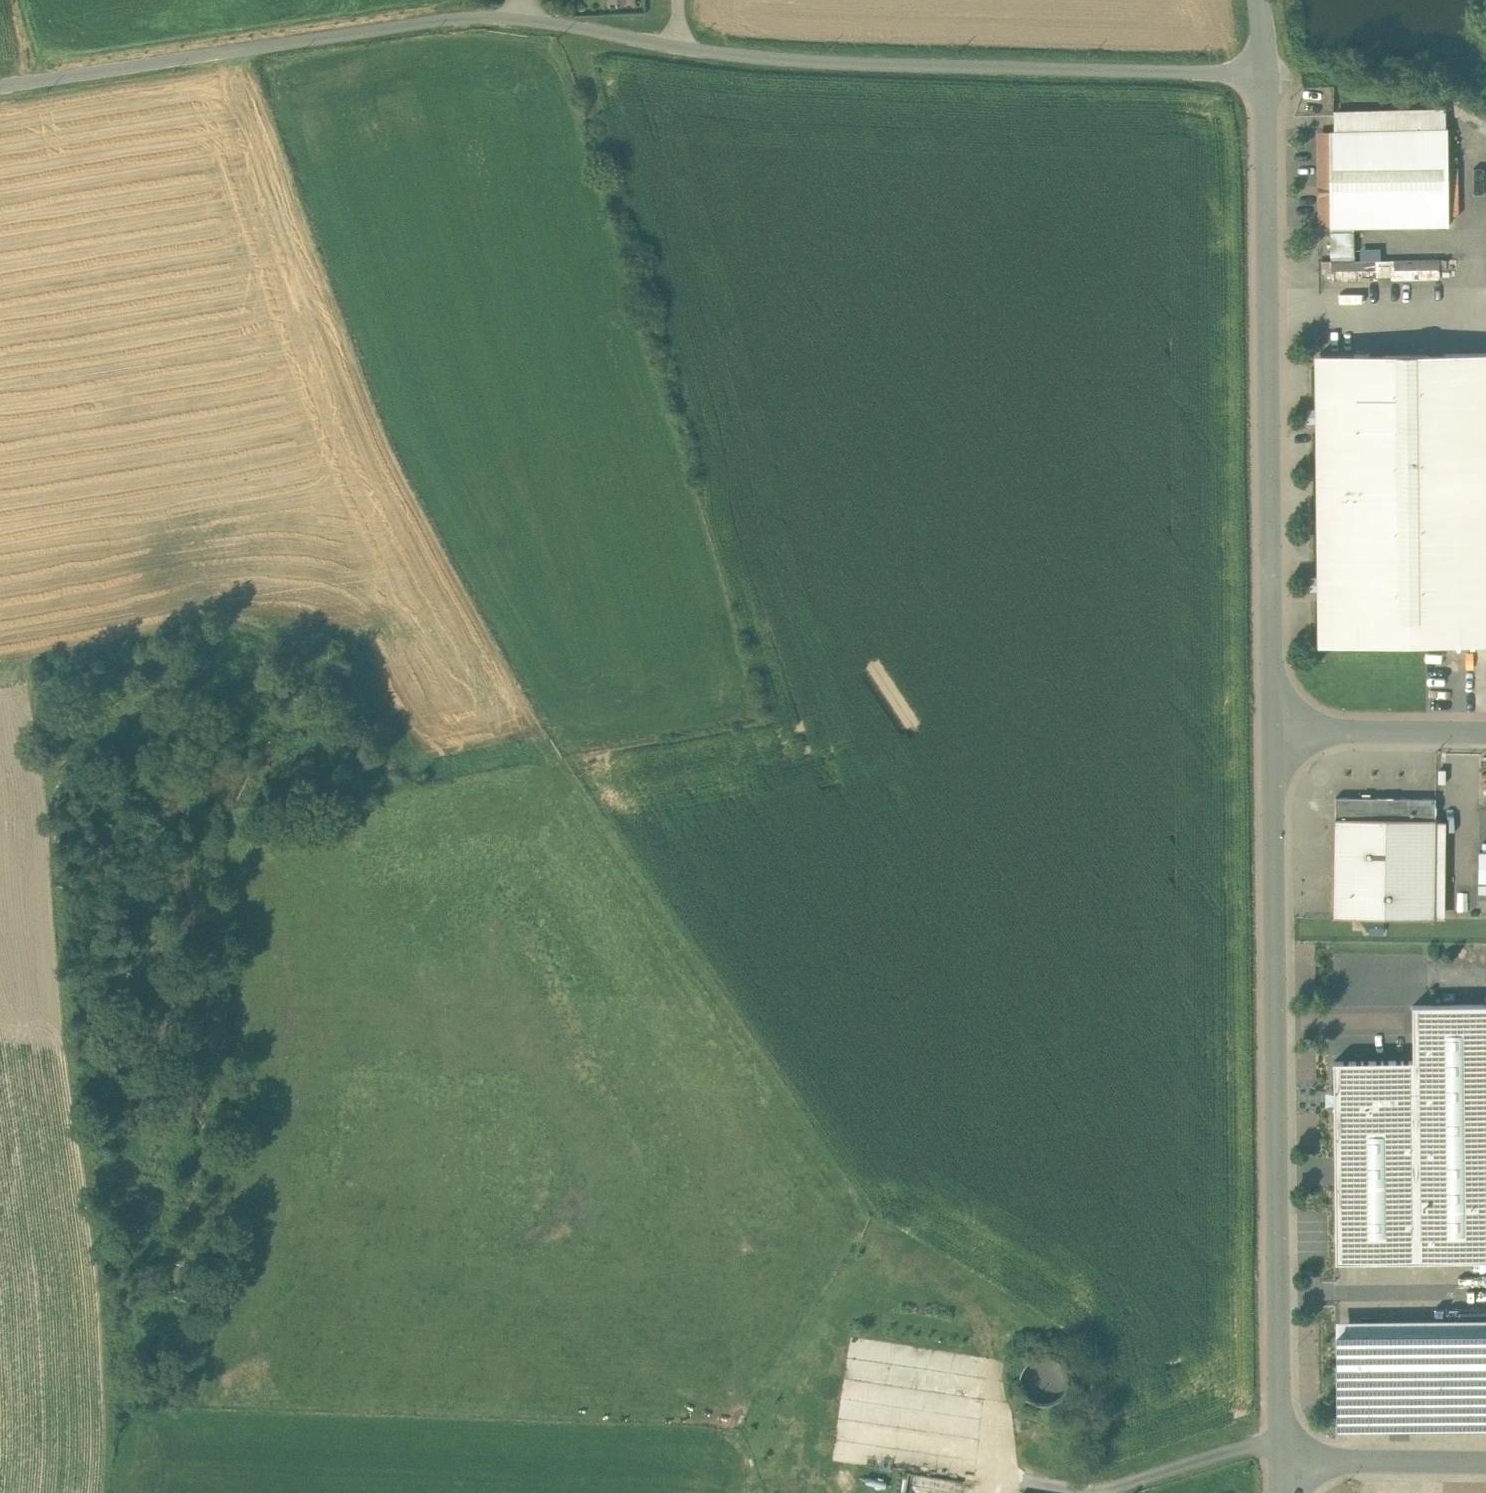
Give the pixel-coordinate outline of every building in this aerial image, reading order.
[(1446,130),(1445,112),(1334,113),(1335,131),(1446,130)] [(1448,225),(1447,130),(1446,130),(1335,131),(1330,132),(1331,226),(1448,225)] [(1319,354),(1322,645),(1485,643),(1485,353),(1319,354)] [(1435,798),(1335,797),(1335,819),(1435,820),(1435,798)] [(1435,820),(1335,819),(1334,917),(1434,918),(1435,820)] [(1412,1005),(1413,1060),(1333,1061),(1335,1261),(1485,1259),(1485,1004),(1412,1005)] [(1336,1430),(1485,1428),(1485,1333),(1335,1334),(1336,1430)] [(1067,1389),(1068,1380),(1066,1370),(1061,1362),(1053,1357),(1043,1355),(1034,1358),(1026,1363),(1021,1371),(1019,1381),(1021,1390),(1026,1398),(1035,1403),(1044,1405),(1053,1403),(1061,1397),(1067,1389)]
